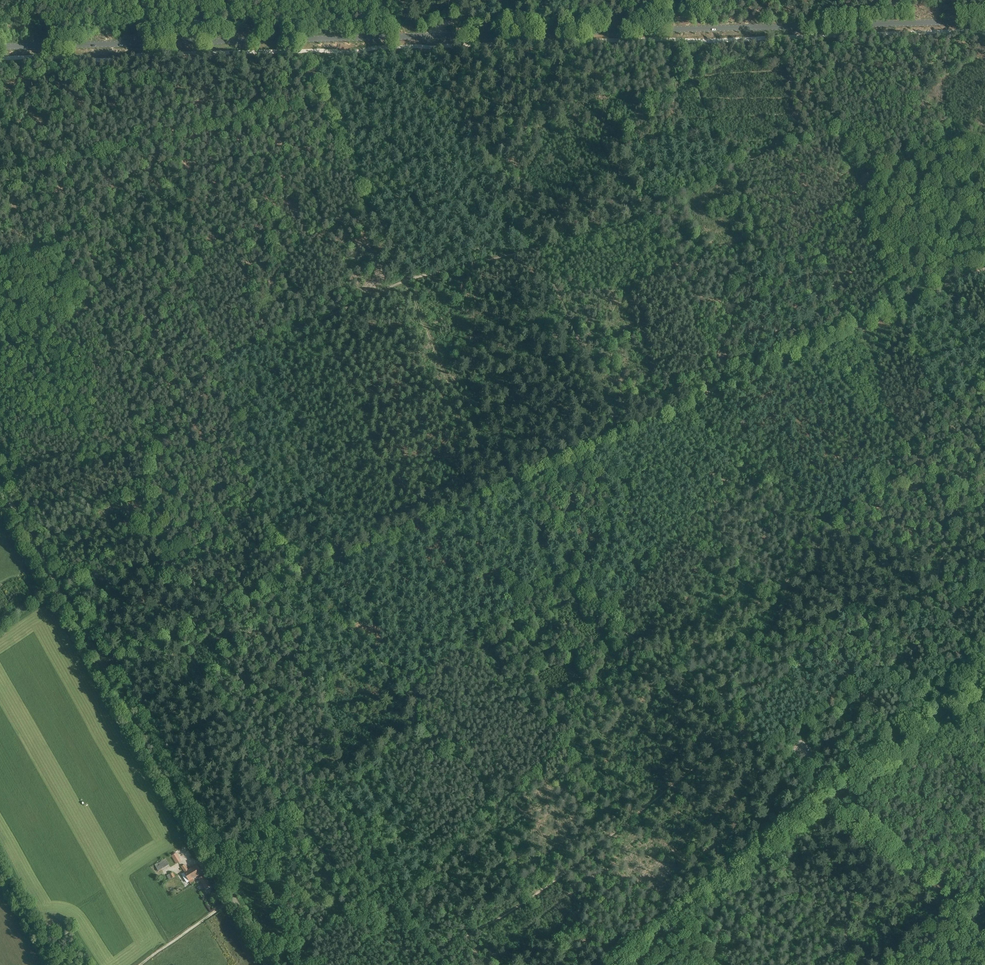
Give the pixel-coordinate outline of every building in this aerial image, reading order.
[(155,865),(159,871),(170,864),(165,858),(155,865)] [(195,877),(190,869),(188,871),(185,865),(181,867),(185,872),(181,875),(187,884),(190,882),(189,881),(193,879),(195,877)] [(199,879),(206,890),(211,887),(204,876),(202,873),(197,865),(190,869),(195,877),(199,875),(201,877),(199,879)]
